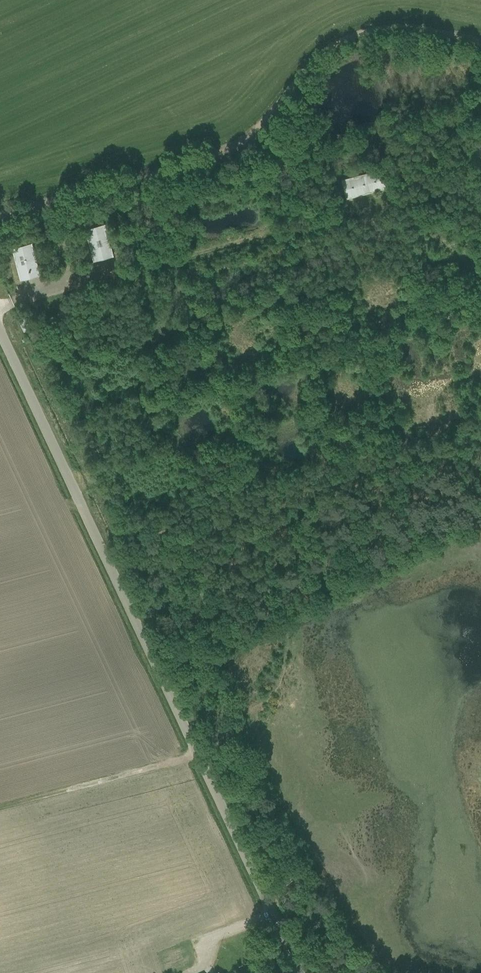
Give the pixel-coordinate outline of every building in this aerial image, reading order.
[(342,179),(344,189),(347,198),(386,188),(381,169),(342,179)] [(86,229),(88,239),(94,260),(113,255),(105,224),(86,229)] [(430,234),(433,246),(443,244),(439,231),(430,234)] [(20,280),(40,275),(31,243),(12,248),(20,280)] [(24,317),(20,319),(19,319),(24,330),(29,327),(24,317)]
